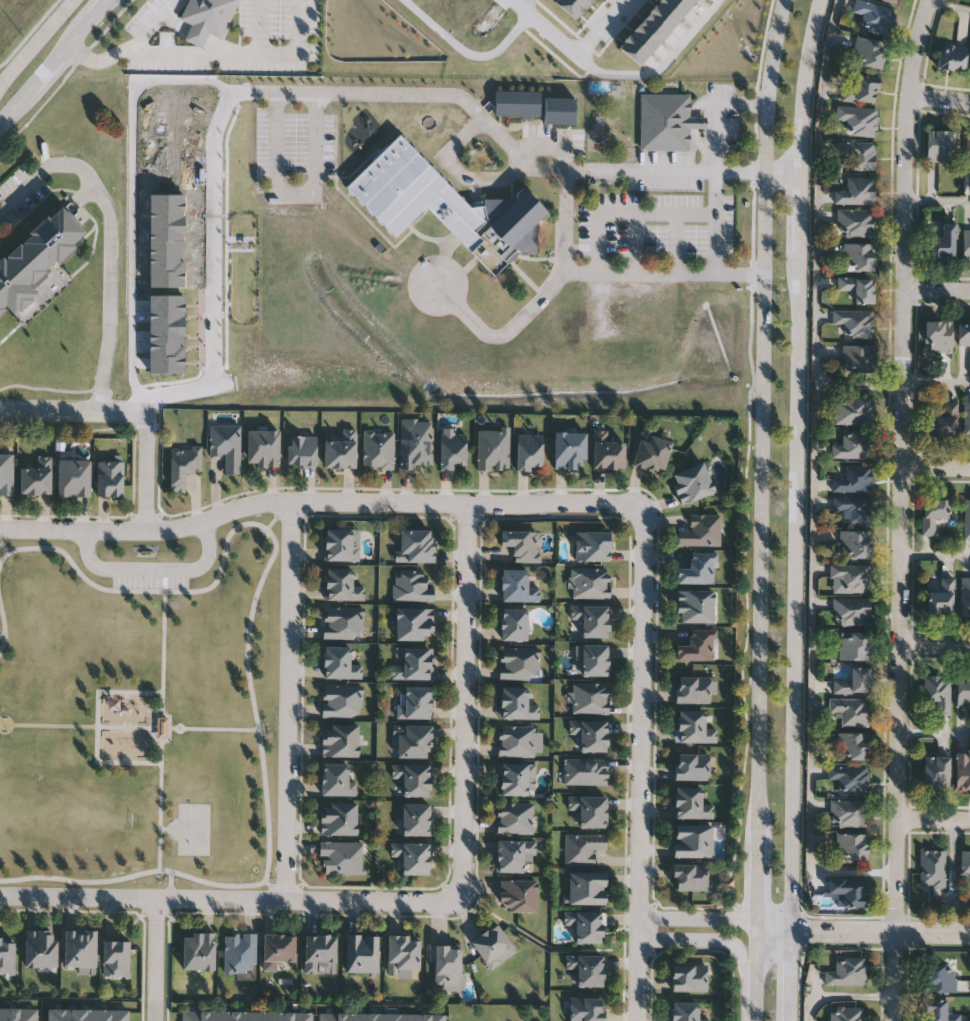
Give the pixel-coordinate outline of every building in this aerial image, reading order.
[(180,18),(189,0),(240,0),(222,38),(210,32),(203,47),(185,39),(192,23),(180,18)] [(553,3),(556,0),(573,0),(585,10),(575,22),(553,3)] [(585,10),(573,0),(593,0),(585,10)] [(647,12),(657,0),(679,19),(669,31),(647,12)] [(679,19),(657,0),(682,0),(690,7),(679,19)] [(852,10),(855,0),(868,0),(895,7),(888,33),(860,26),(864,13),(852,10)] [(637,25),(647,12),(669,31),(659,43),(637,25)] [(626,37),(637,25),(659,43),(648,55),(626,37)] [(616,49),(626,37),(648,55),(638,67),(616,49)] [(938,68),(938,45),(966,45),(966,68),(938,68)] [(876,101),(840,98),(842,85),(854,87),(856,73),(879,75),(876,101)] [(541,115),(496,115),(496,90),(541,90),(541,115)] [(640,150),(641,93),(691,93),(691,116),(707,116),(707,129),(690,129),(690,150),(640,150)] [(146,94),(187,96),(183,186),(142,184),(146,94)] [(575,123),(545,123),(545,97),(575,97),(575,123)] [(875,136),(846,133),(848,120),(835,119),(837,104),(877,108),(875,136)] [(953,129),(952,160),(927,159),(927,129),(953,129)] [(519,252),(494,276),(426,206),(395,236),(346,186),(400,133),(468,202),(514,198),(526,187),(549,213),(538,223),(537,252),(519,252)] [(852,157),(837,157),(837,141),(875,141),(875,169),(852,169),(852,157)] [(875,202),(834,202),(834,187),(846,187),(846,174),(875,174),(875,202)] [(143,194),(183,194),(183,288),(142,288),(143,194)] [(6,308),(0,313),(0,258),(3,256),(5,259),(8,256),(6,254),(20,241),(21,243),(31,233),(29,231),(47,214),(50,217),(63,204),(87,230),(74,243),(76,245),(58,262),(55,259),(45,268),(46,270),(32,282),(31,281),(29,283),(37,292),(33,297),(34,298),(21,311),(19,309),(14,313),(6,304),(4,306),(6,308)] [(874,235),(838,236),(837,208),(874,207),(874,235)] [(941,221),(955,221),(955,258),(929,258),(929,235),(941,235),(941,221)] [(843,269),(843,242),(874,242),(874,269),(843,269)] [(854,302),(854,289),(837,289),(837,276),(874,276),(874,302),(854,302)] [(144,373),(143,296),(182,296),(182,373),(144,373)] [(873,309),(873,336),(845,336),(845,323),(832,323),(832,309),(873,309)] [(952,319),(952,350),(925,350),(925,319),(952,319)] [(958,320),(969,320),(969,344),(958,344),(958,320)] [(843,343),(874,343),(874,370),(843,370),(843,343)] [(872,396),(872,423),(835,423),(835,396),(872,396)] [(930,437),(930,412),(942,412),(942,400),(957,400),(957,437),(930,437)] [(402,469),(402,420),(432,420),(432,469),(402,469)] [(210,454),(210,424),(242,424),(242,473),(226,473),(226,454),(210,454)] [(510,470),(479,470),(479,428),(510,428),(510,470)] [(280,430),(280,466),(248,466),(248,430),(280,430)] [(394,430),(394,469),(364,469),(364,430),(394,430)] [(326,439),(350,439),(350,431),(356,431),(356,467),(326,467),(326,439)] [(842,431),(871,431),(871,457),(832,457),(832,443),(842,443),(842,431)] [(586,432),(586,469),(555,469),(555,432),(586,432)] [(673,442),(663,473),(634,463),(643,432),(673,442)] [(441,469),(441,434),(467,434),(467,469),(441,469)] [(544,470),(517,470),(517,434),(544,434),(544,470)] [(317,436),(317,466),(289,466),(289,436),(317,436)] [(626,440),(626,469),(594,469),(594,440),(626,440)] [(171,446),(202,446),(202,473),(186,473),(186,493),(171,493),(171,446)] [(14,494),(0,494),(0,454),(14,454),(14,494)] [(52,457),(52,495),(21,495),(21,467),(39,467),(39,457),(52,457)] [(91,460),(91,496),(59,496),(59,460),(91,460)] [(124,461),(124,496),(98,496),(98,461),(124,461)] [(716,492),(683,505),(671,474),(704,462),(716,492)] [(871,463),(871,491),(832,491),(832,476),(844,476),(844,463),(871,463)] [(832,509),(832,495),(871,495),(871,522),(842,522),(842,509),(832,509)] [(922,534),(922,498),(948,498),(948,520),(936,520),(936,535),(922,534)] [(720,546),(679,546),(679,529),(690,529),(690,515),(720,515),(720,546)] [(326,528),(352,529),(352,547),(360,547),(360,561),(326,560),(326,528)] [(401,529),(435,529),(435,562),(401,562),(401,529)] [(841,557),(840,530),(870,529),(871,557),(841,557)] [(514,562),(514,547),(502,547),(502,531),(539,531),(539,562),(514,562)] [(575,561),(575,531),(611,531),(611,561),(575,561)] [(716,552),(715,584),(678,584),(678,566),(689,566),(689,552),(716,552)] [(840,577),(834,577),(834,564),(870,564),(870,591),(840,591),(840,577)] [(353,568),(354,589),(364,589),(364,600),(327,600),(326,568),(353,568)] [(573,598),(573,568),(610,568),(610,598),(573,598)] [(432,601),(394,601),(394,570),(432,570),(432,601)] [(529,602),(503,602),(503,570),(529,570),(529,602)] [(928,612),(928,587),(939,587),(939,576),(953,576),(953,612),(928,612)] [(961,577),(969,577),(969,614),(961,614),(961,577)] [(714,623),(679,623),(679,590),(714,590),(714,623)] [(870,597),(870,624),(832,624),(832,597),(870,597)] [(572,619),(572,605),(610,605),(610,637),(583,637),(583,619),(572,619)] [(363,607),(363,638),(325,638),(325,607),(363,607)] [(433,607),(433,639),(397,639),(397,607),(433,607)] [(503,641),(503,609),(528,609),(528,641),(503,641)] [(681,661),(681,629),(715,629),(715,661),(681,661)] [(840,658),(840,632),(870,632),(870,658),(840,658)] [(583,676),(583,645),(610,645),(610,676),(583,676)] [(361,665),(361,678),(325,678),(325,646),(352,646),(352,665),(361,665)] [(399,658),(399,647),(432,647),(432,679),(404,679),(404,658),(399,658)] [(501,678),(501,647),(539,647),(539,678),(501,678)] [(832,691),(832,678),(851,678),(851,666),(870,666),(870,691),(832,691)] [(936,703),(923,703),(923,673),(950,673),(950,713),(936,713),(936,703)] [(957,675),(969,675),(969,705),(957,705),(957,675)] [(712,703),(677,703),(677,676),(712,676),(712,703)] [(610,712),(574,712),(574,683),(610,683),(610,712)] [(323,716),(323,686),(361,686),(361,716),(323,716)] [(433,687),(432,719),(401,718),(402,686),(433,687)] [(501,718),(501,686),(528,686),(528,706),(539,706),(539,718),(501,718)] [(841,724),(841,711),(829,711),(829,695),(868,695),(868,724),(841,724)] [(717,729),(717,742),(676,742),(676,710),(706,710),(706,729),(717,729)] [(168,737),(158,737),(158,717),(168,717),(168,737)] [(580,733),(570,733),(570,720),(608,720),(608,751),(580,751),(580,733)] [(359,724),(359,757),(323,757),(323,724),(359,724)] [(431,725),(431,757),(399,757),(399,725),(431,725)] [(500,755),(500,726),(543,726),(543,755),(500,755)] [(867,731),(867,758),(837,758),(837,731),(867,731)] [(955,751),(969,751),(969,788),(955,788),(955,751)] [(676,779),(676,753),(709,753),(709,779),(676,779)] [(949,754),(949,786),(924,786),(924,754),(949,754)] [(608,759),(608,785),(566,785),(566,759),(608,759)] [(536,795),(501,795),(501,763),(536,763),(536,795)] [(357,781),(357,795),(322,795),(322,764),(349,764),(349,781),(357,781)] [(867,764),(867,792),(839,792),(839,778),(829,778),(829,764),(867,764)] [(404,796),(404,777),(394,777),(394,765),(430,765),(430,796),(404,796)] [(676,818),(676,787),(702,787),(702,805),(713,805),(713,818),(676,818)] [(581,827),(580,809),(569,810),(569,795),(607,795),(608,827),(581,827)] [(866,798),(866,825),(830,825),(830,798),(866,798)] [(534,802),(534,833),(498,833),(498,802),(534,802)] [(358,834),(322,834),(322,803),(358,803),(358,834)] [(430,804),(430,835),(404,835),(404,804),(430,804)] [(712,825),(712,858),(676,858),(676,825),(712,825)] [(836,832),(867,832),(867,860),(836,860),(836,832)] [(608,834),(608,849),(596,849),(596,865),(566,865),(566,834),(608,834)] [(533,872),(498,872),(498,840),(533,840),(533,872)] [(364,874),(321,874),(321,841),(364,841),(364,874)] [(430,842),(430,874),(403,874),(403,855),(393,855),(393,842),(430,842)] [(945,848),(945,885),(920,885),(920,848),(945,848)] [(961,849),(969,849),(969,870),(961,870),(961,849)] [(707,864),(707,891),(674,891),(674,864),(707,864)] [(570,905),(570,872),(607,872),(607,905),(570,905)] [(864,878),(864,907),(829,907),(829,878),(864,878)] [(537,911),(500,911),(500,879),(537,879),(537,911)] [(605,943),(576,943),(576,925),(564,925),(564,911),(605,911),(605,943)] [(26,967),(26,930),(58,930),(58,967),(26,967)] [(96,930),(96,967),(65,967),(65,930),(96,930)] [(216,933),(216,970),(184,970),(184,933),(216,933)] [(256,933),(256,973),(225,972),(225,933),(256,933)] [(295,934),(295,962),(279,962),(279,970),(265,970),(265,934),(295,934)] [(306,973),(306,934),(338,934),(338,962),(319,962),(319,973),(306,973)] [(379,972),(348,972),(348,935),(379,935),(379,972)] [(421,972),(388,972),(388,935),(421,935),(421,972)] [(15,974),(0,974),(0,939),(15,939),(15,974)] [(130,941),(130,976),(105,976),(105,941),(130,941)] [(463,989),(433,988),(434,944),(464,945),(463,989)] [(578,986),(578,966),(574,966),(574,955),(605,955),(605,986),(578,986)] [(865,956),(865,985),(825,985),(824,971),(835,971),(834,957),(865,956)] [(673,992),(673,964),(707,964),(707,992),(673,992)] [(954,981),(969,981),(969,992),(925,991),(925,965),(955,965),(954,981)] [(605,998),(605,1020),(570,1020),(570,998),(605,998)] [(960,1013),(960,1020),(925,1020),(925,1000),(947,1000),(947,1013),(960,1013)] [(699,1002),(699,1020),(673,1020),(673,1002),(699,1002)] [(864,1007),(864,1020),(828,1020),(829,1007),(864,1007)] [(39,1008),(39,1020),(0,1020),(0,1008),(39,1008)] [(130,1010),(130,1020),(49,1020),(49,1009),(130,1010)] [(313,1012),(313,1020),(183,1020),(183,1011),(313,1012)] [(446,1014),(446,1020),(320,1020),(320,1013),(446,1014)]
